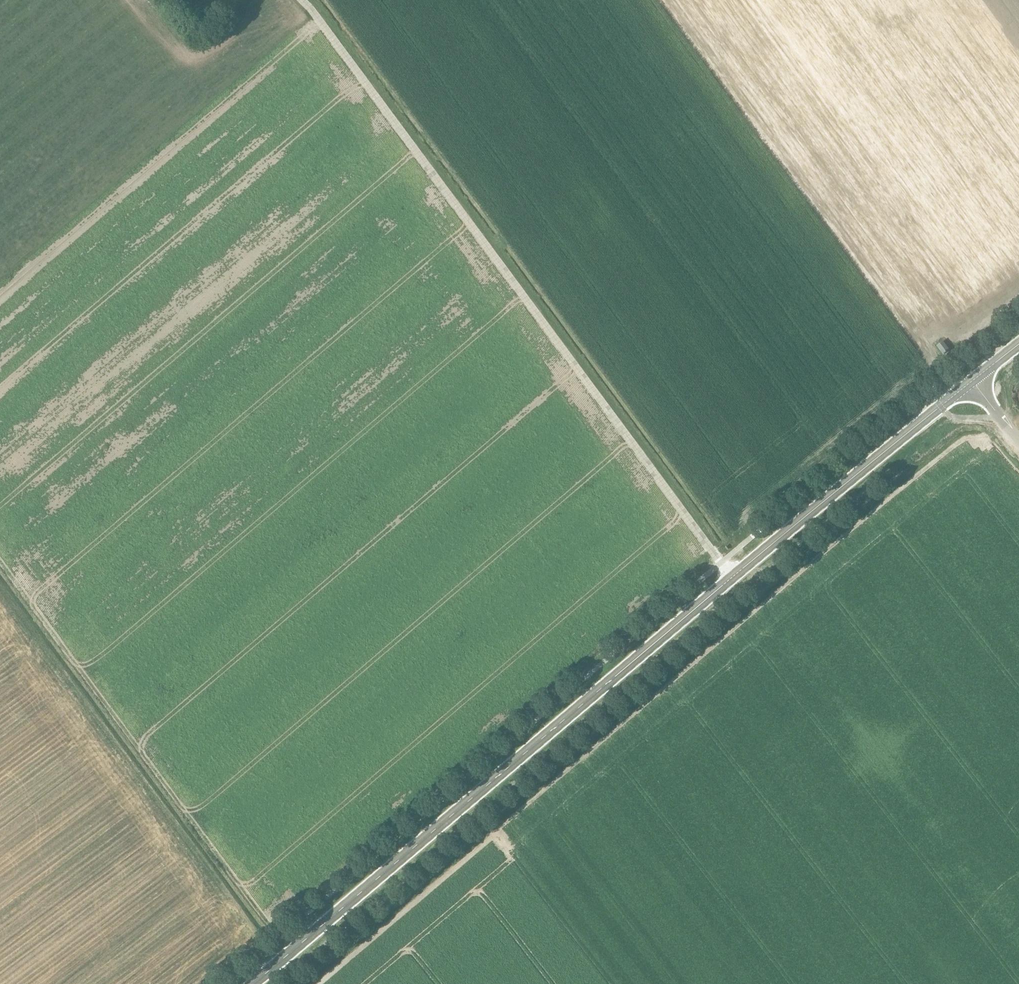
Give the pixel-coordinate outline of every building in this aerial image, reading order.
[(949,351),(942,342),(936,346),(943,355),(949,351)]
